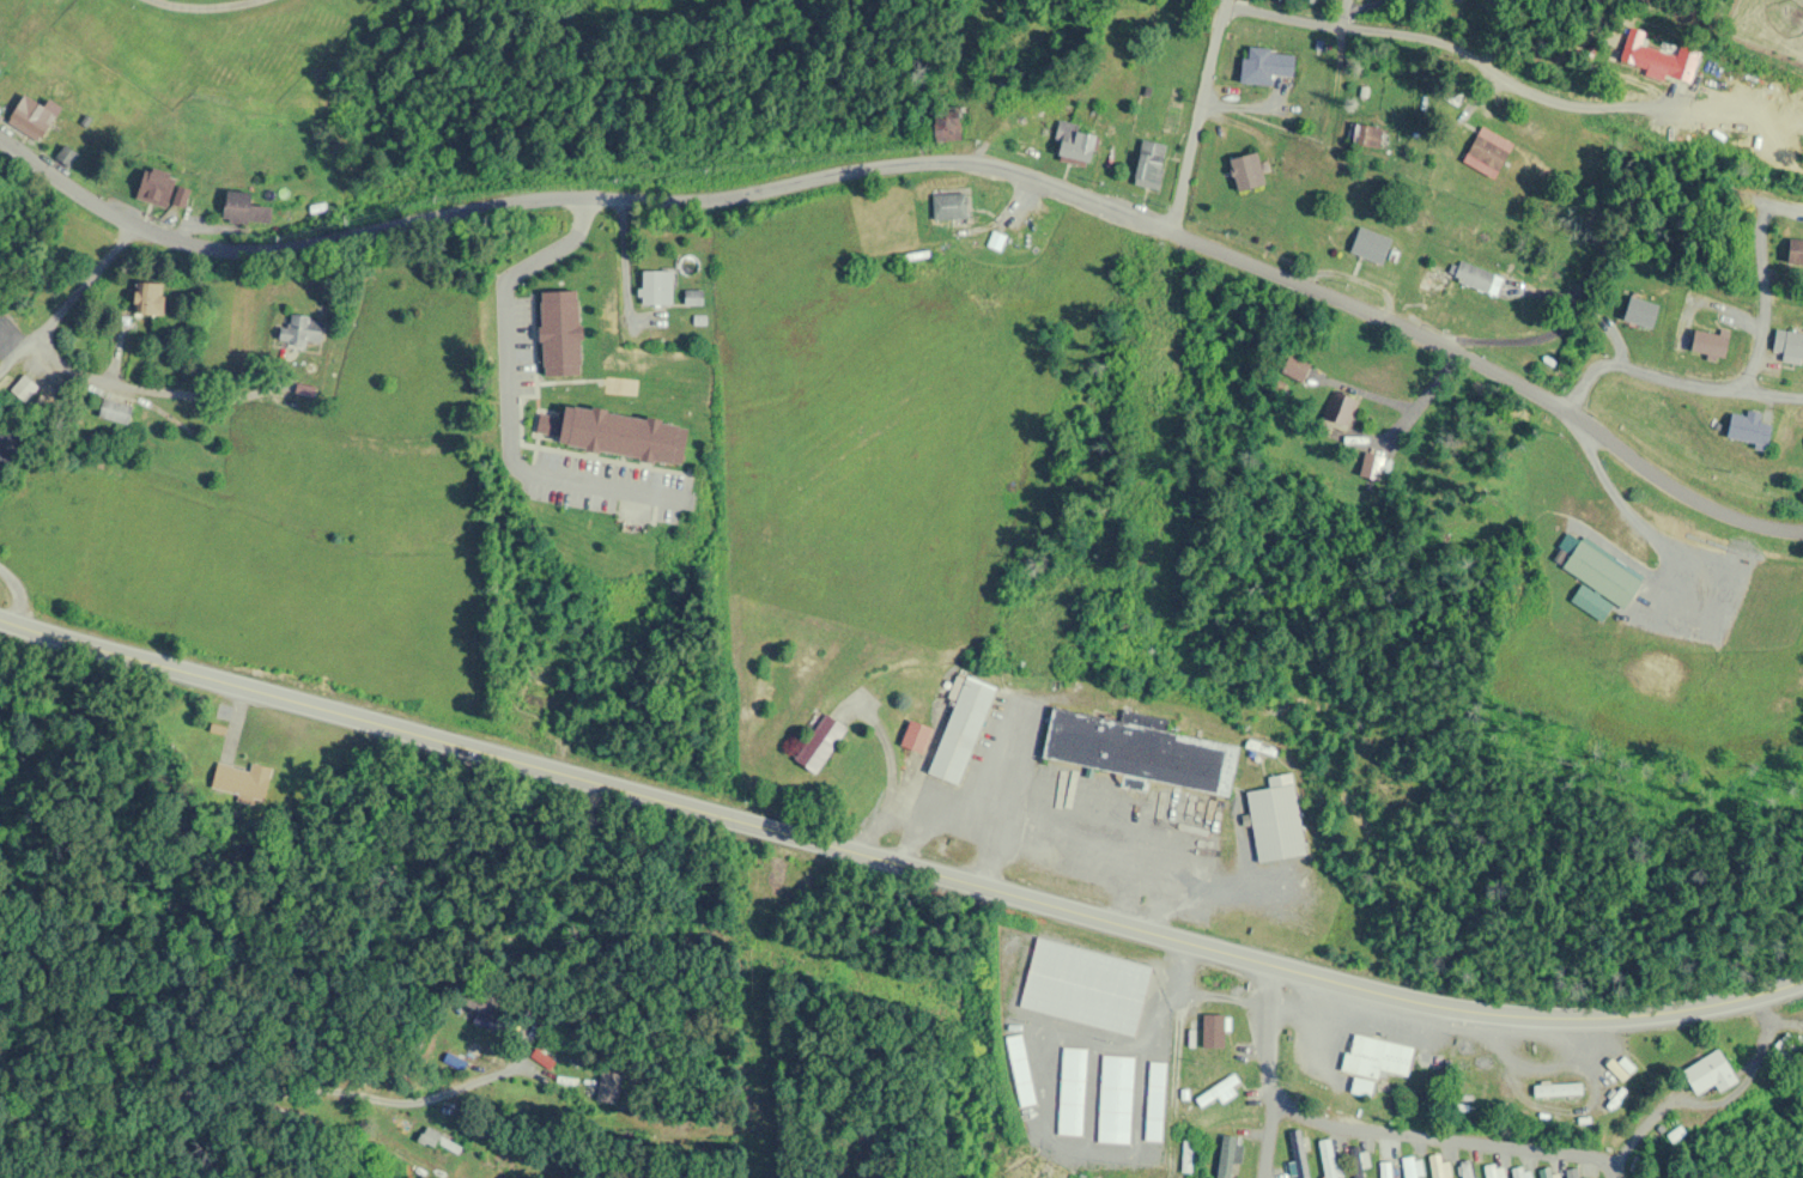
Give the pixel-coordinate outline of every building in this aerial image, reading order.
[(1689,84),(1698,51),(1677,45),(1675,54),(1641,44),(1644,32),(1629,27),(1618,64),(1689,84)] [(1240,82),(1273,85),(1274,76),(1292,77),(1294,52),(1243,49),(1240,82)] [(56,112),(21,94),(6,123),(40,141),(56,112)] [(960,107),(933,107),(933,141),(960,141),(960,107)] [(1053,154),(1087,163),(1095,133),(1061,124),(1053,154)] [(1379,147),(1382,129),(1365,126),(1363,145),(1379,147)] [(1494,178),(1513,144),(1481,126),(1462,160),(1494,178)] [(1167,144),(1141,139),(1132,183),(1157,189),(1167,144)] [(1227,159),(1237,192),(1265,184),(1255,151),(1227,159)] [(134,197),(166,207),(175,176),(144,167),(134,197)] [(268,207),(250,206),(250,192),(224,191),(223,222),(268,224),(268,207)] [(932,193),(932,219),(965,219),(965,193),(932,193)] [(1391,238),(1357,227),(1349,254),(1383,264),(1391,238)] [(1787,266),(1802,266),(1802,238),(1787,238),(1787,266)] [(1494,274),(1456,261),(1452,272),(1426,263),(1415,293),(1442,303),(1450,280),(1487,293),(1494,274)] [(671,305),(671,271),(641,271),(641,305),(671,305)] [(133,315),(162,315),(162,282),(133,282),(133,315)] [(540,376),(580,375),(578,290),(538,291),(540,376)] [(684,305),(701,305),(701,292),(692,292),(692,296),(684,296),(684,305)] [(1659,306),(1629,296),(1622,320),(1651,330),(1659,306)] [(320,342),(320,317),(288,317),(288,326),(278,326),(278,342),(320,342)] [(1775,329),(1771,353),(1802,359),(1802,333),(1775,329)] [(1691,354),(1726,355),(1727,334),(1692,332),(1691,354)] [(1299,383),(1310,366),(1290,354),(1280,371),(1299,383)] [(1319,421),(1344,431),(1356,399),(1332,389),(1319,421)] [(131,407),(102,398),(96,417),(126,426),(131,407)] [(680,464),(686,424),(563,406),(562,413),(536,409),(531,442),(680,464)] [(1732,413),(1726,437),(1766,447),(1772,424),(1760,422),(1762,412),(1748,409),(1746,416),(1732,413)] [(1358,473),(1376,480),(1384,460),(1366,452),(1358,473)] [(1623,608),(1642,577),(1578,538),(1560,568),(1623,608)] [(961,786),(994,686),(960,675),(927,775),(961,786)] [(1041,759),(1120,773),(1118,787),(1146,792),(1148,781),(1227,796),(1237,746),(1163,732),(1165,725),(1051,704),(1041,759)] [(815,774),(845,728),(824,714),(793,760),(815,774)] [(932,729),(909,720),(899,745),(922,754),(932,729)] [(267,799),(273,769),(250,764),(249,769),(213,762),(208,788),(267,799)] [(1268,788),(1245,792),(1256,862),(1304,855),(1292,773),(1267,777),(1268,788)] [(1224,1049),(1224,1015),(1202,1015),(1202,1049),(1224,1049)] [(1377,1072),(1408,1077),(1413,1046),(1350,1035),(1343,1073),(1353,1075),(1349,1094),(1372,1099),(1377,1072)] [(1736,1084),(1719,1051),(1682,1070),(1696,1096),(1715,1085),(1719,1093),(1736,1084)] [(1216,1099),(1219,1103),(1242,1087),(1232,1073),(1194,1099),(1201,1109),(1216,1099)] [(1581,1096),(1581,1085),(1533,1085),(1533,1096),(1581,1096)] [(439,1136),(425,1127),(417,1140),(432,1149),(439,1136)] [(1295,1177),(1307,1177),(1301,1131),(1289,1132),(1295,1177)] [(1221,1136),(1217,1177),(1235,1177),(1238,1137),(1221,1136)] [(1191,1142),(1182,1142),(1182,1173),(1191,1173),(1191,1142)] [(1352,1177),(1363,1177),(1360,1147),(1350,1148),(1352,1177)] [(1432,1177),(1445,1177),(1445,1155),(1432,1155),(1432,1177)] [(1403,1157),(1404,1177),(1418,1177),(1421,1177),(1421,1157),(1403,1157)] [(1467,1160),(1457,1163),(1461,1177),(1471,1177),(1467,1160)] [(1380,1177),(1392,1177),(1392,1163),(1380,1163),(1380,1177)] [(1483,1165),(1485,1177),(1504,1177),(1502,1163),(1483,1165)] [(1527,1166),(1512,1168),(1513,1177),(1528,1177),(1527,1166)] [(1550,1167),(1538,1170),(1540,1177),(1552,1177),(1550,1167)] [(1576,1169),(1564,1170),(1566,1177),(1577,1177),(1576,1169)]
